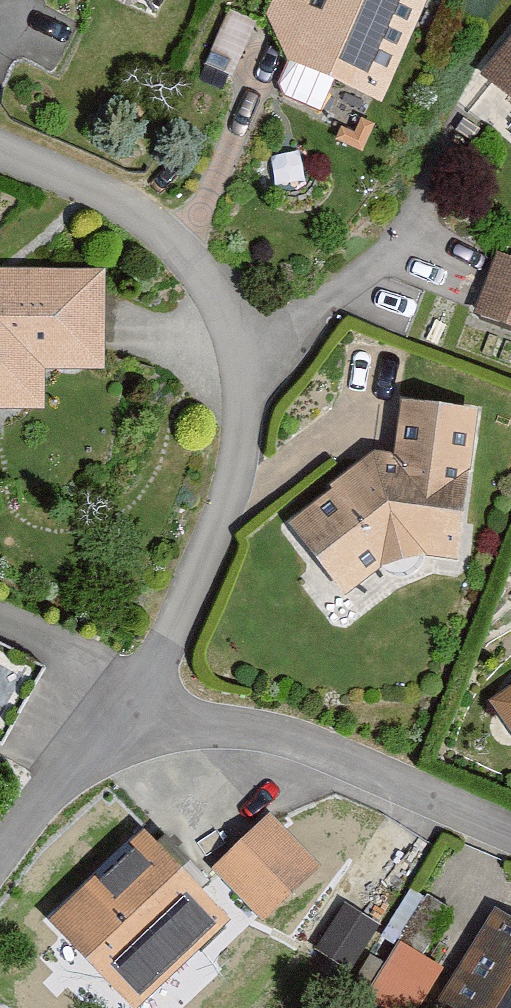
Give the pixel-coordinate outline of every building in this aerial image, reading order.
[(265,17),(289,62),(388,103),(430,0),(272,0),(265,17)] [(481,74),(510,98),(510,39),(481,74)] [(497,253),(476,314),(510,326),(510,258),(497,253)] [(0,270),(0,406),(42,406),(42,367),(103,366),(102,269),(0,270)] [(479,409),(401,401),(397,457),(375,451),(286,524),(347,595),(383,565),(429,558),(465,564),(479,409)] [(492,702),(510,730),(510,688),(492,702)] [(270,813),(214,865),(264,918),(319,865),(270,813)] [(140,828),(46,919),(132,1007),(136,1007),(228,919),(140,828)] [(493,908),(435,1007),(510,1007),(510,919),(493,908)] [(393,936),(373,986),(424,1006),(444,956),(393,936)]
